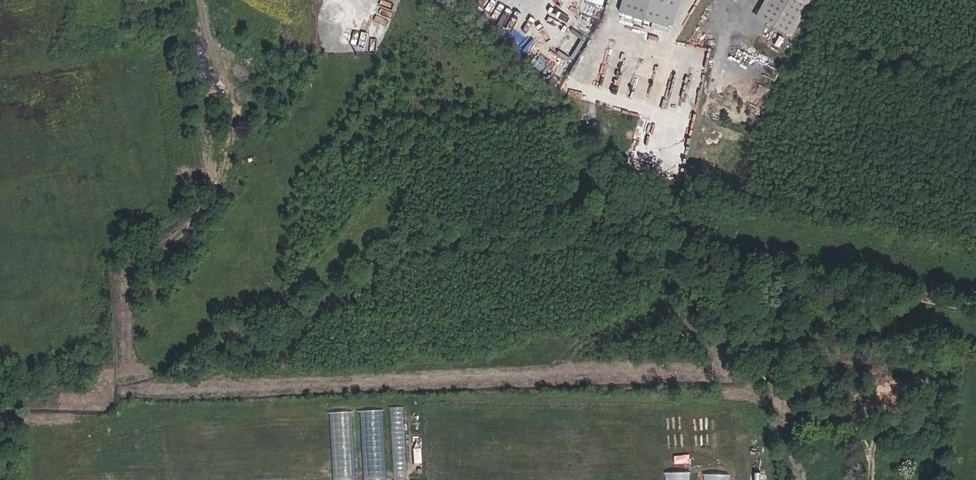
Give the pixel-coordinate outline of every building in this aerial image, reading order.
[(668,20),(674,0),(616,0),(615,2),(668,20)]
